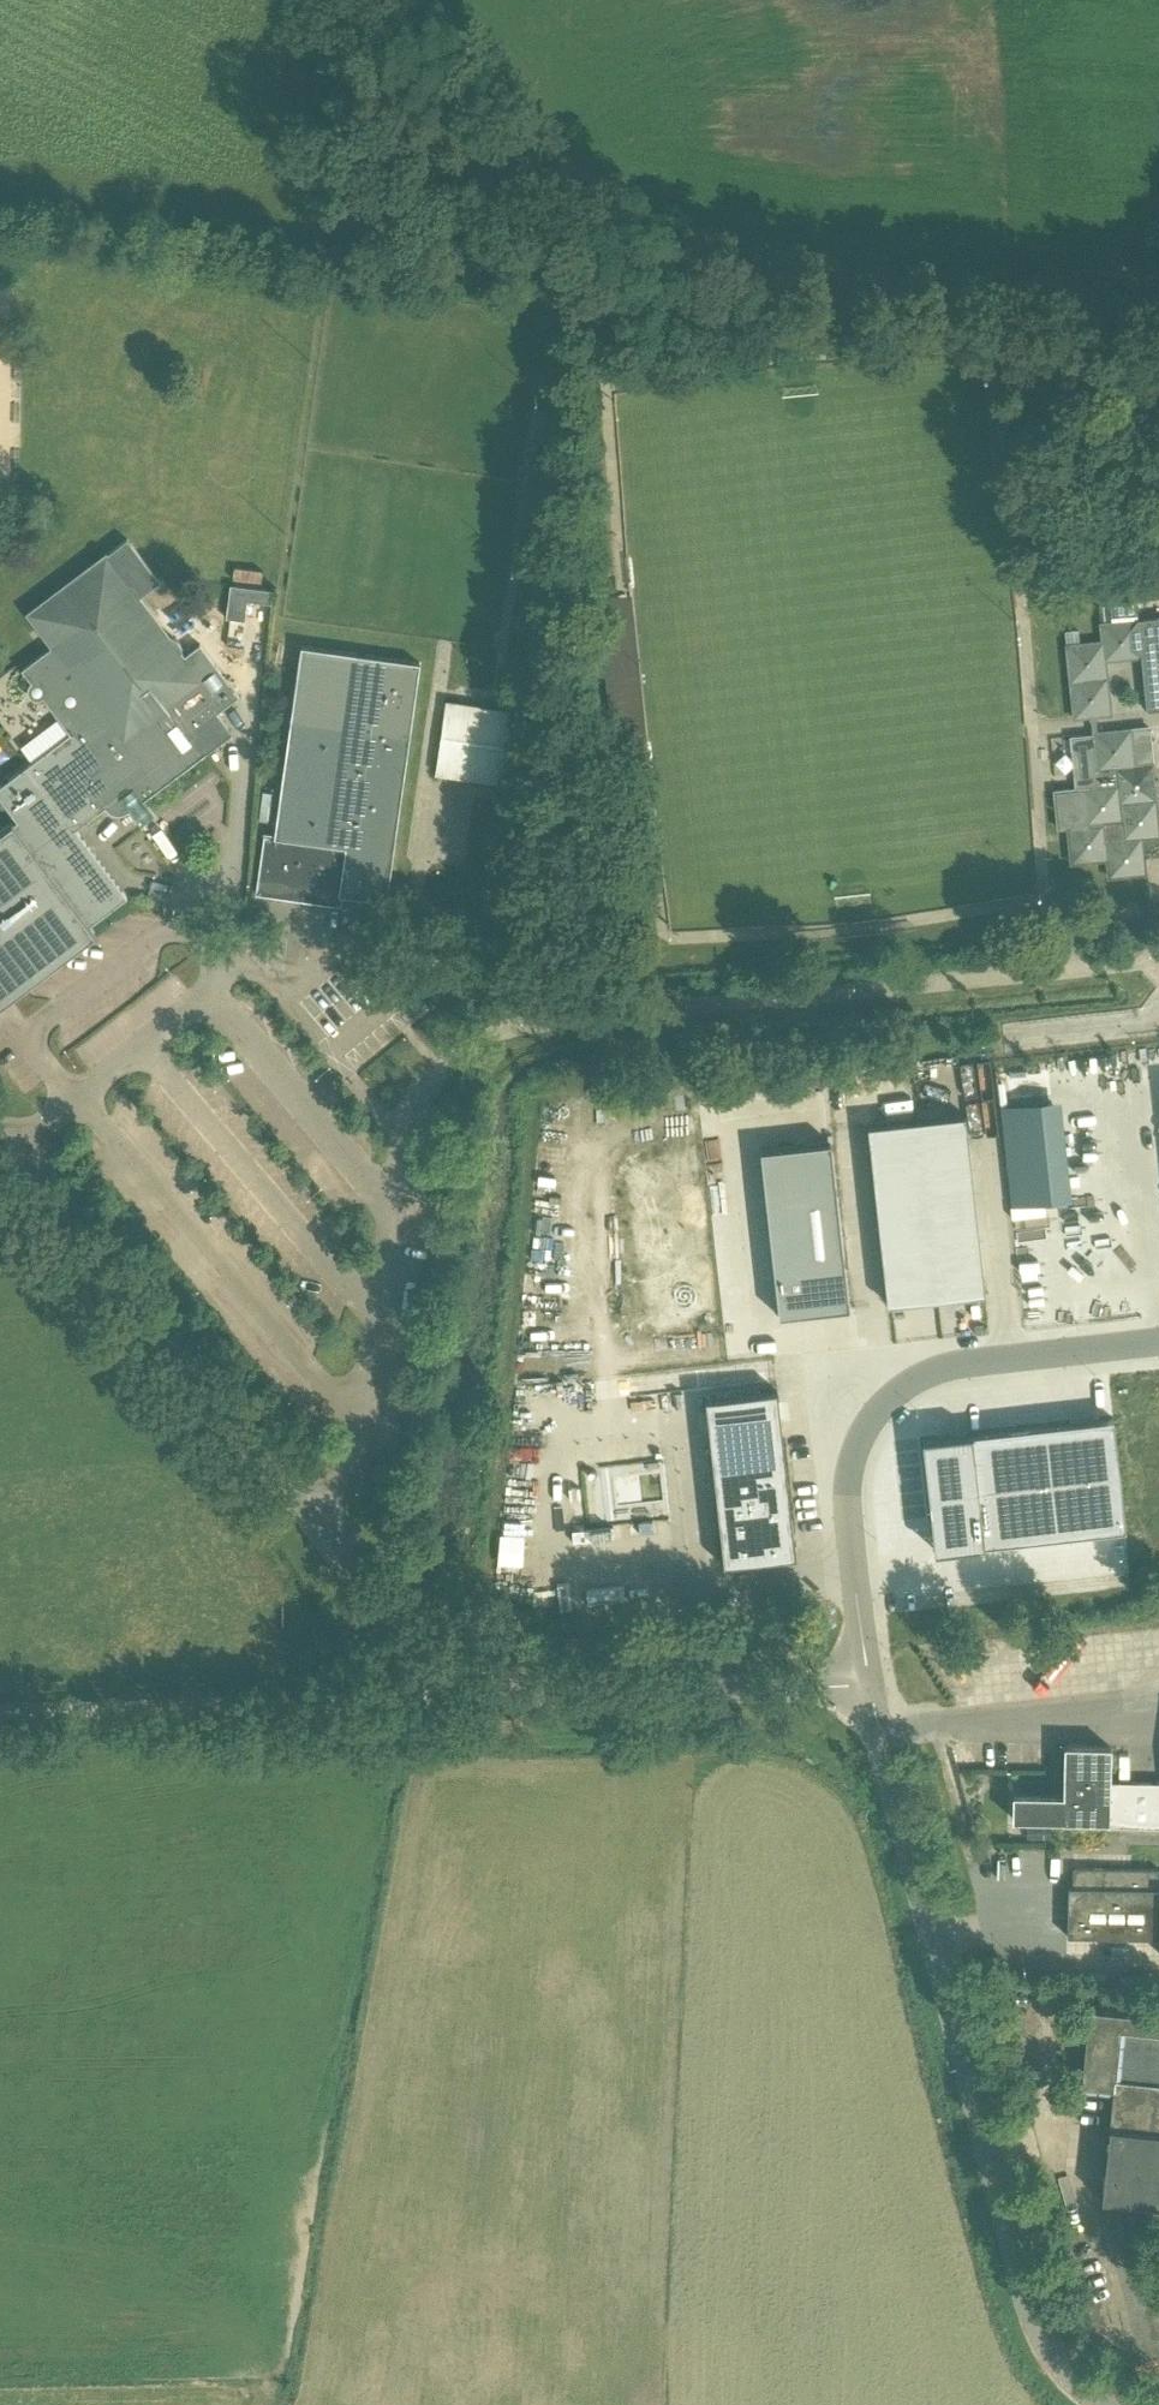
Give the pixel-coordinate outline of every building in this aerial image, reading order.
[(21,669),(31,682),(28,685),(27,689),(27,692),(29,697),(32,699),(36,700),(40,699),(43,697),(70,734),(69,735),(67,757),(73,764),(65,770),(98,813),(105,808),(116,814),(128,811),(136,821),(151,810),(158,820),(159,819),(144,800),(233,733),(217,712),(239,696),(207,653),(196,662),(189,652),(183,657),(180,653),(182,652),(182,647),(179,643),(177,639),(174,638),(171,636),(169,638),(138,597),(159,581),(126,537),(28,613),(52,645),(21,669)] [(153,603),(173,593),(167,581),(147,591),(153,603)] [(272,604),(273,592),(231,587),(226,619),(244,622),(247,601),(272,604)] [(1114,604),(1115,618),(1139,616),(1138,602),(1114,604)] [(1103,642),(1068,645),(1075,717),(1112,714),(1106,660),(1141,657),(1146,711),(1158,710),(1158,618),(1101,624),(1103,642)] [(196,662),(207,653),(200,644),(189,652),(196,662)] [(256,893),(341,905),(343,895),(387,902),(420,662),(301,645),(274,833),(264,832),(256,893)] [(438,774),(508,783),(516,724),(447,714),(438,774)] [(1059,828),(1069,826),(1072,863),(1108,859),(1110,876),(1145,873),(1144,856),(1158,855),(1158,830),(1152,763),(1134,765),(1131,730),(1094,733),(1099,787),(1055,791),(1059,828)] [(11,822),(0,831),(0,1003),(94,932),(89,925),(127,898),(76,829),(98,813),(65,770),(73,764),(67,757),(69,735),(0,786),(0,799),(17,821),(13,824),(11,822)] [(0,745),(0,764),(13,755),(4,743),(0,745)] [(21,766),(15,758),(0,770),(0,776),(4,780),(21,766)] [(1073,914),(1074,923),(1083,922),(1082,913),(1073,914)] [(916,1119),(867,1124),(870,1149),(871,1160),(874,1185),(878,1221),(881,1245),(888,1309),(937,1303),(986,1298),(979,1234),(975,1198),(971,1162),(968,1138),(966,1124),(965,1114),(916,1119)] [(834,1142),(763,1150),(781,1318),(853,1309),(834,1142)] [(777,1390),(704,1398),(722,1564),(796,1556),(777,1390)] [(935,1552),(1126,1530),(1113,1418),(922,1439),(935,1552)] [(1012,1819),(1109,1821),(1110,1788),(1111,1747),(1065,1746),(1064,1796),(1013,1795),(1012,1819)] [(1109,1821),(1109,1825),(1158,1827),(1158,1789),(1110,1788),(1109,1821)] [(1138,1869),(1074,1868),(1073,1888),(1068,1888),(1068,1936),(1158,1938),(1158,1869),(1138,1869)] [(1113,2089),(1101,2198),(1158,2204),(1158,2017),(1089,2009),(1081,2086),(1113,2089)]
